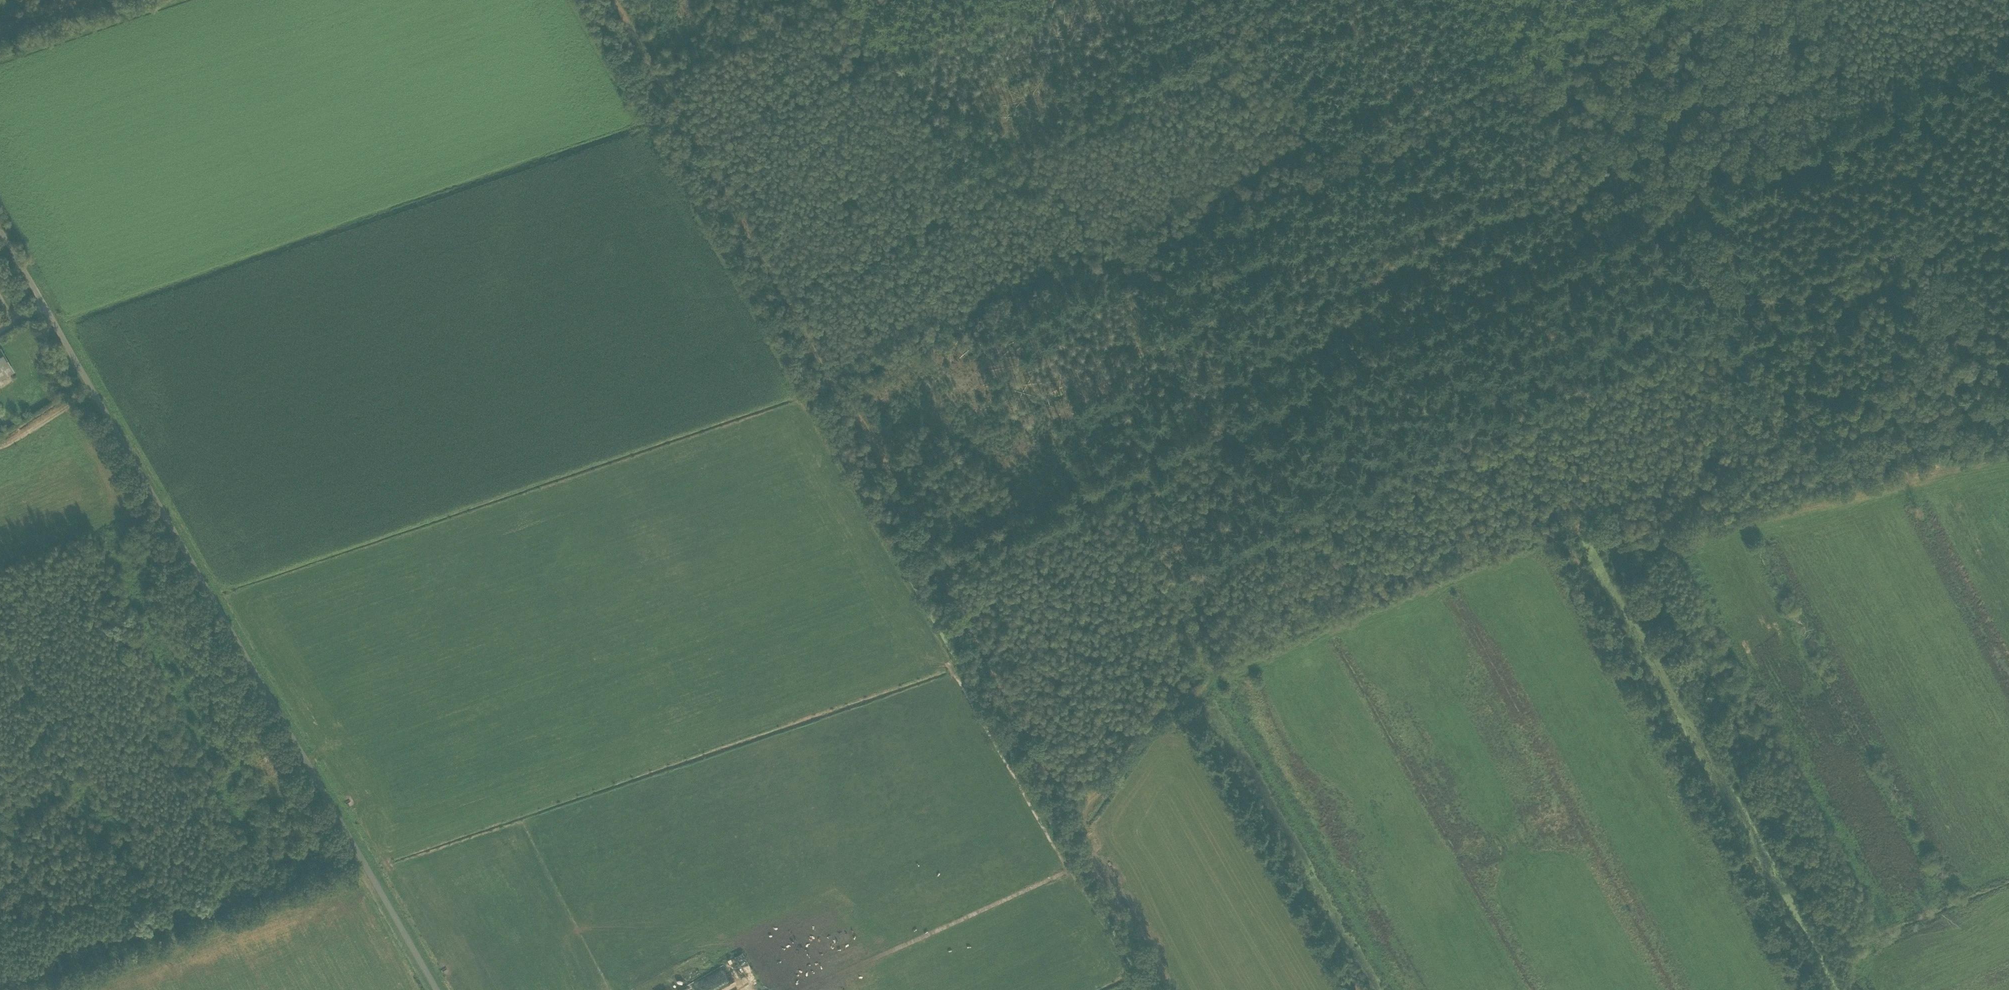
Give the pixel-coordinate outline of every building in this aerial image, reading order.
[(13,372),(0,348),(0,379),(13,372)] [(740,965),(748,961),(743,952),(735,956),(740,965)] [(609,984),(611,989),(624,989),(620,980),(609,984)]
